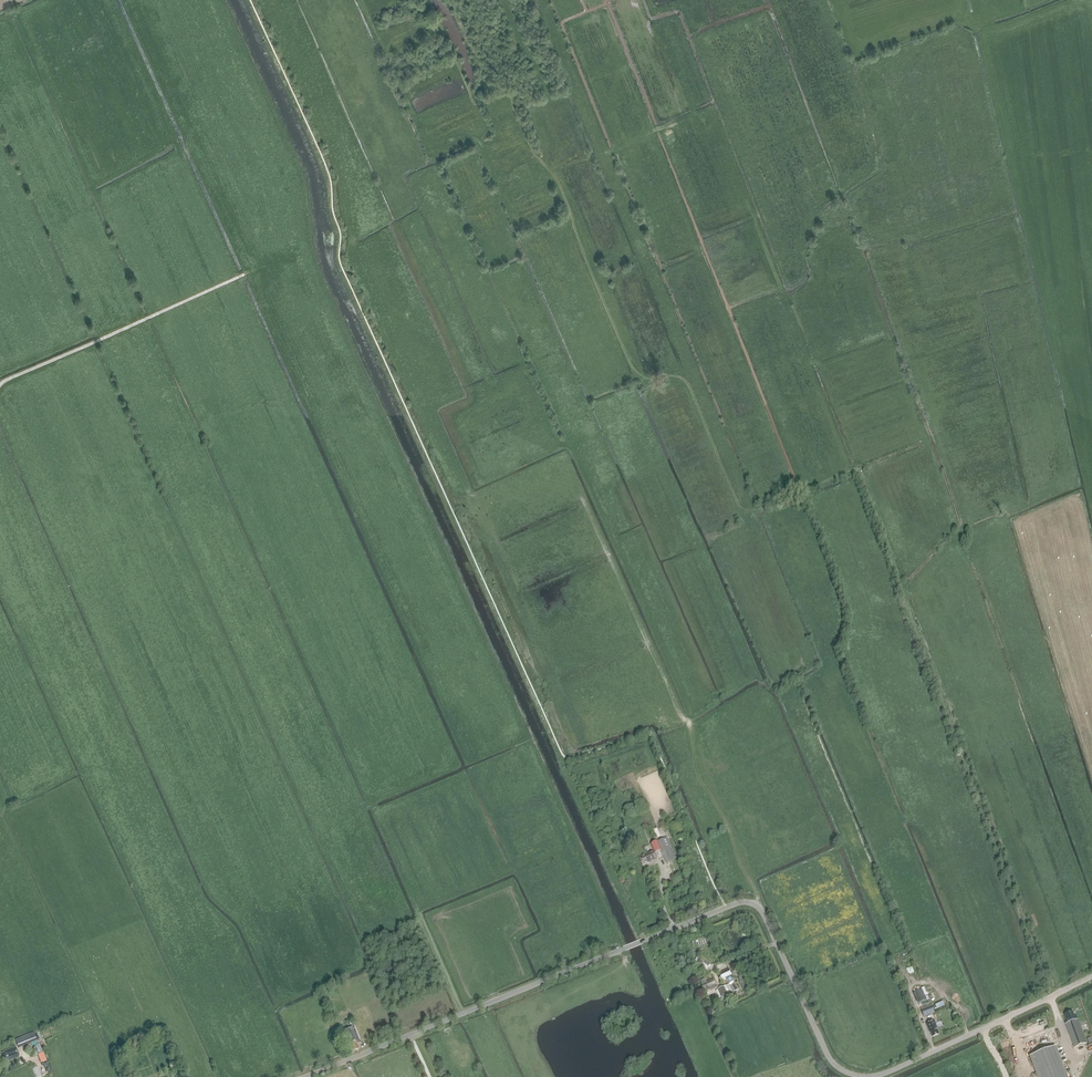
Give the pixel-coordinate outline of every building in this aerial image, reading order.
[(649,864),(658,860),(655,852),(660,850),(666,862),(676,858),(666,837),(650,844),(653,850),(645,854),(645,855),(639,857),(643,866),(649,863),(649,864)] [(719,974),(722,979),(731,975),(729,968),(721,972),(722,973),(719,974)] [(701,982),(702,983),(701,984),(704,990),(705,989),(707,993),(711,991),(711,990),(717,986),(713,978),(706,981),(705,980),(704,979),(701,980),(701,982)] [(729,984),(717,989),(724,1004),(731,1001),(731,1002),(736,1000),(729,984)] [(922,990),(913,994),(917,1004),(926,1001),(922,990)] [(940,1009),(947,1005),(945,1001),(937,1004),(940,1009)] [(923,1017),(933,1013),(934,1013),(931,1005),(920,1009),(923,1017)] [(1076,1015),(1074,1016),(1072,1011),(1064,1015),(1066,1022),(1064,1023),(1074,1048),(1087,1043),(1076,1015)] [(930,1032),(932,1037),(939,1034),(937,1030),(938,1029),(934,1021),(926,1024),(930,1033),(930,1032)] [(357,1044),(361,1042),(354,1025),(341,1030),(347,1046),(349,1045),(352,1052),(359,1049),(357,1044)] [(37,1041),(34,1032),(15,1039),(19,1048),(37,1041)] [(43,1052),(39,1043),(35,1045),(36,1048),(31,1051),(33,1056),(43,1052)] [(1062,1064),(1056,1046),(1029,1056),(1037,1076),(1067,1076),(1062,1064)] [(20,1057),(16,1047),(4,1051),(5,1052),(0,1054),(0,1061),(1,1063),(6,1060),(7,1062),(20,1057)] [(36,1076),(43,1076),(40,1066),(34,1068),(36,1076)]
